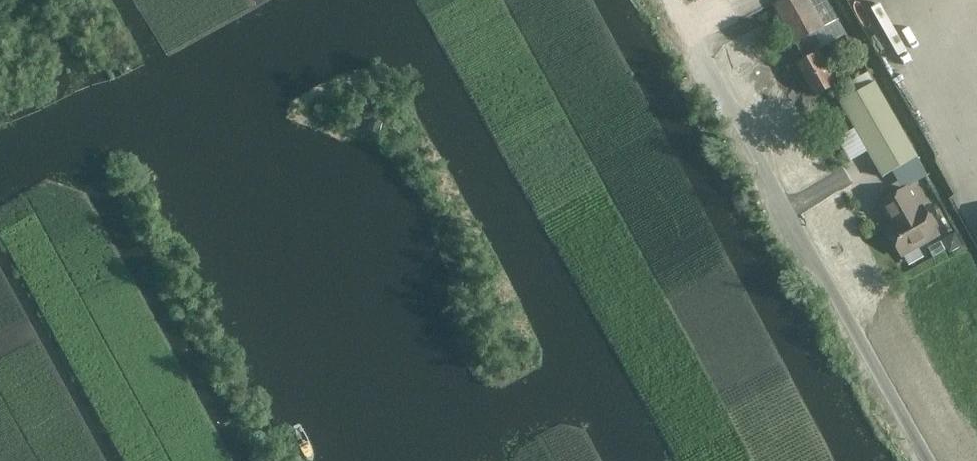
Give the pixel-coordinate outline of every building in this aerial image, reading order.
[(834,84),(815,51),(821,47),(813,32),(823,27),(808,0),(785,0),(774,6),(804,61),(798,65),(815,95),(834,84)] [(841,101),(883,177),(918,157),(875,82),(841,101)] [(881,203),(893,224),(886,227),(887,230),(886,233),(890,239),(893,240),(902,255),(939,235),(923,206),(919,209),(907,188),(881,203)] [(956,232),(940,241),(946,250),(948,254),(964,245),(956,232)]
